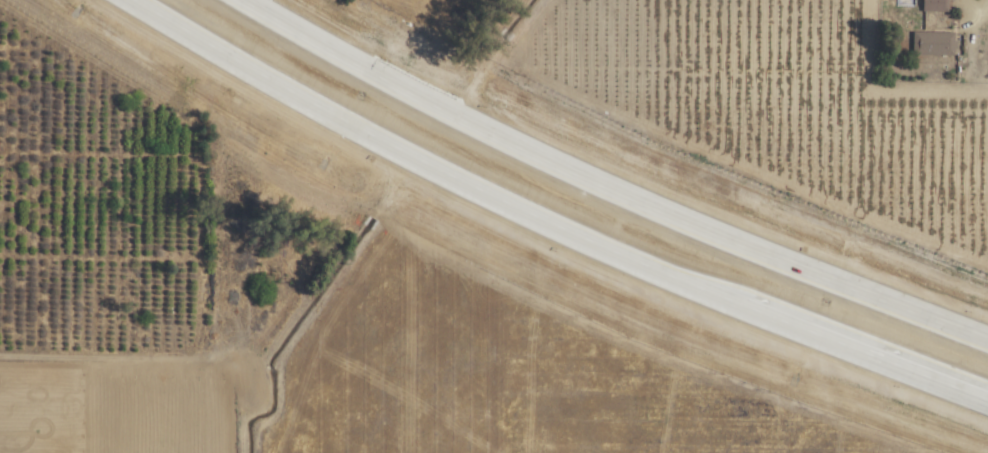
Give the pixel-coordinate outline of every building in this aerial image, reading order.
[(922,12),(948,12),(947,0),(922,0),(922,12)] [(955,33),(912,32),(911,56),(955,57),(955,33)]
